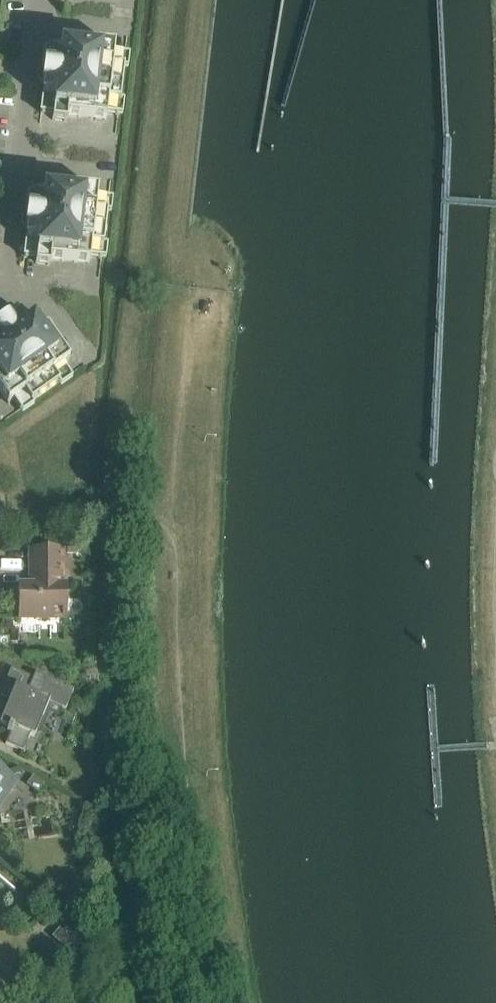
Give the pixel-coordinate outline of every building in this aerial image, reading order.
[(126,54),(125,54),(114,53),(115,46),(75,41),(74,48),(61,47),(60,56),(48,55),(47,66),(43,66),(41,84),(44,85),(41,113),(53,114),(53,119),(67,121),(68,116),(106,120),(107,114),(119,115),(126,54)] [(109,198),(108,198),(97,197),(98,190),(58,185),(57,192),(44,191),(43,200),(31,199),(30,210),(27,210),(24,229),(28,229),(24,257),(36,258),(36,263),(50,265),(51,260),(89,264),(90,258),(102,259),(109,198)] [(64,365),(69,361),(46,328),(41,332),(33,321),(25,326),(19,317),(9,323),(7,321),(0,326),(0,392),(8,404),(14,400),(20,409),(71,374),(64,365)] [(63,584),(64,548),(31,548),(31,584),(19,584),(19,617),(67,617),(67,584),(63,584)] [(37,731),(42,733),(50,712),(59,715),(62,707),(66,708),(74,688),(36,672),(34,677),(12,668),(0,694),(10,698),(0,723),(0,724),(9,727),(7,731),(11,732),(6,743),(24,750),(31,734),(35,736),(37,731)] [(16,781),(0,769),(0,803),(16,781)] [(16,890),(0,876),(0,879),(15,891),(16,890)]
